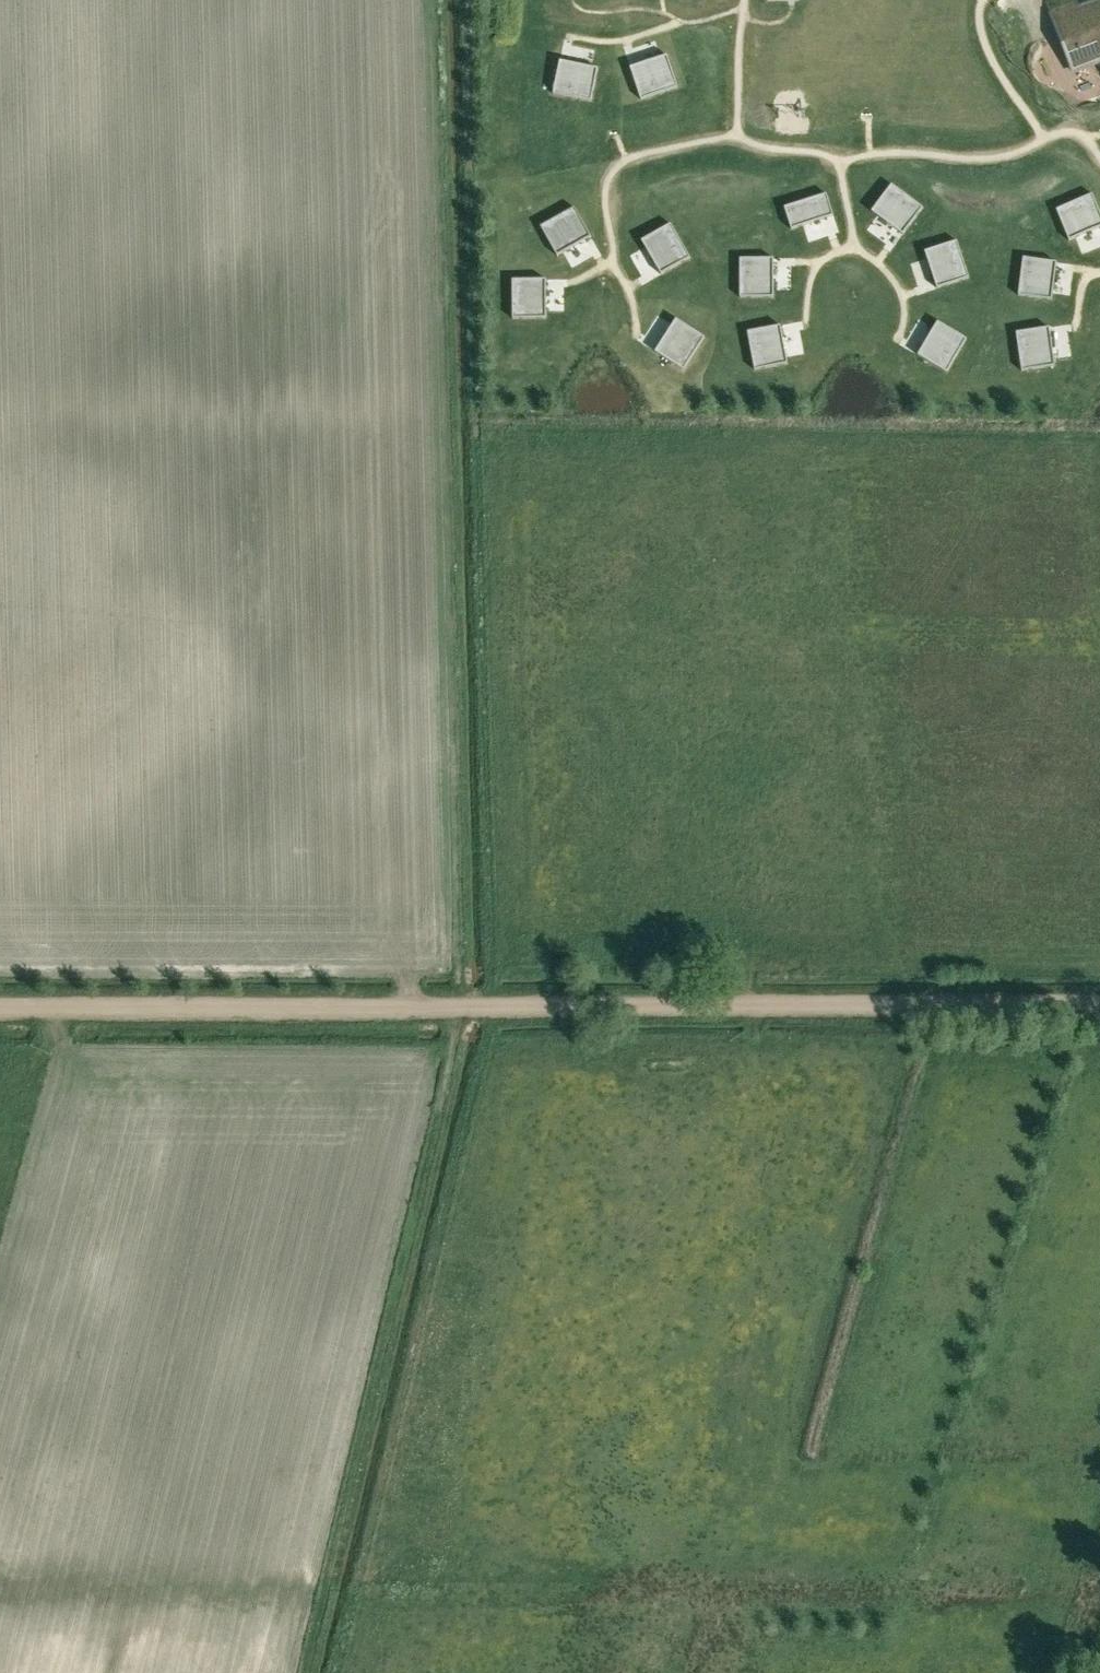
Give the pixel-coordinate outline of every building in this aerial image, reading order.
[(1082,13),(1077,1),(1051,12),(1047,0),(1044,0),(1064,53),(1065,53),(1070,66),(1099,55),(1099,6),(1082,13)] [(670,53),(620,70),(633,107),(683,90),(670,53)] [(555,57),(546,96),(597,107),(606,69),(555,57)] [(889,179),(865,210),(907,242),(931,210),(889,179)] [(827,183),(777,198),(789,236),(839,220),(827,183)] [(1048,209),(1063,246),(1099,230),(1099,198),(1096,189),(1048,209)] [(580,203),(534,229),(553,263),(599,238),(580,203)] [(670,217),(635,237),(661,283),(695,263),(670,217)] [(959,234),(921,247),(938,296),(976,284),(959,234)] [(1020,251),(1013,303),(1052,308),(1059,256),(1020,251)] [(736,252),(736,305),(776,305),(775,252),(736,252)] [(508,273),(509,325),(548,325),(548,272),(508,273)] [(678,312),(649,356),(683,378),(711,334),(678,312)] [(939,314),(912,359),(946,380),(973,335),(939,314)] [(783,317),(743,324),(752,375),(791,369),(783,317)] [(1048,323),(1009,328),(1016,380),(1055,375),(1048,323)]
